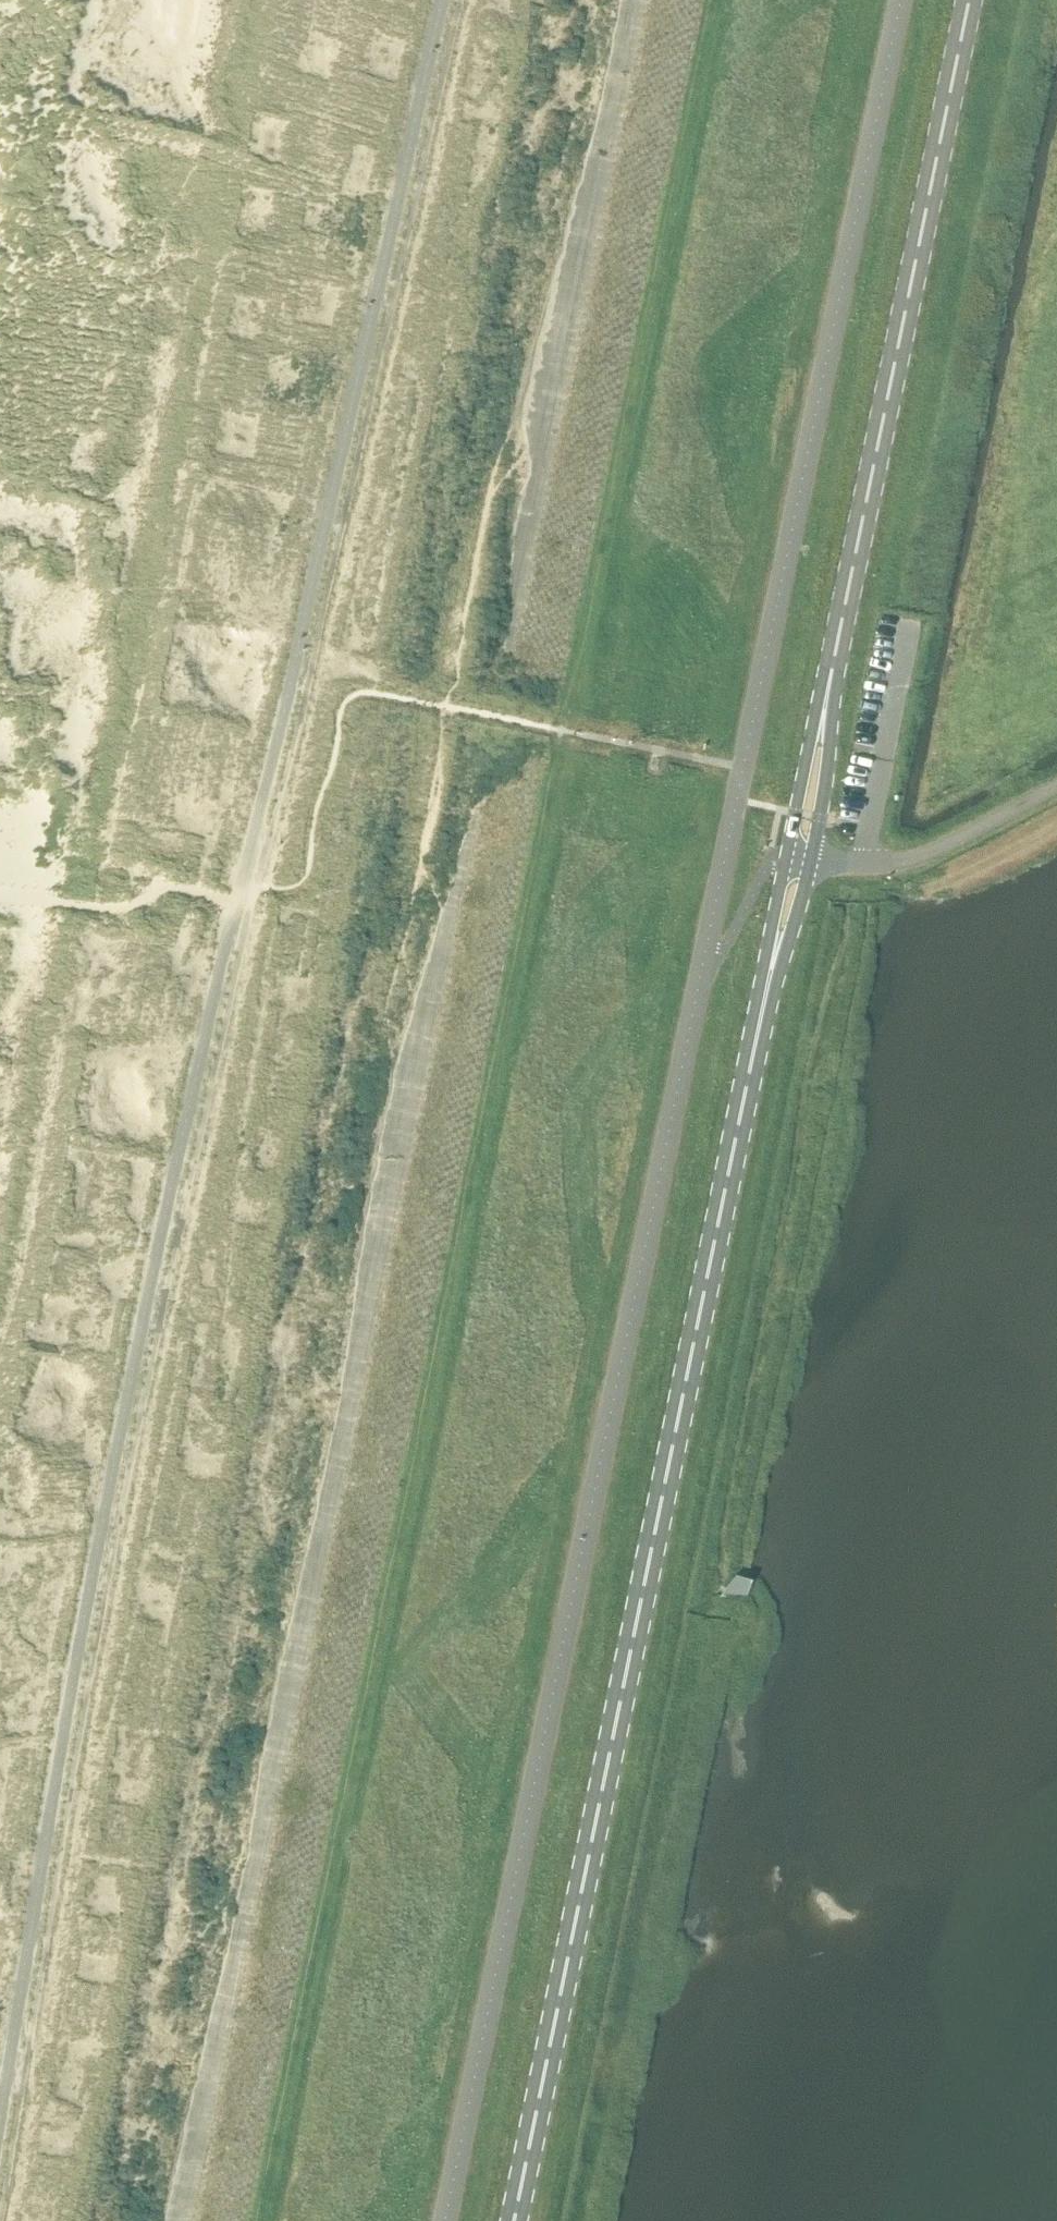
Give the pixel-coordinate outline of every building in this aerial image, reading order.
[(731,1579),(726,1586),(727,1588),(729,1591),(735,1591),(737,1591),(740,1585),(737,1580),(731,1579)]
